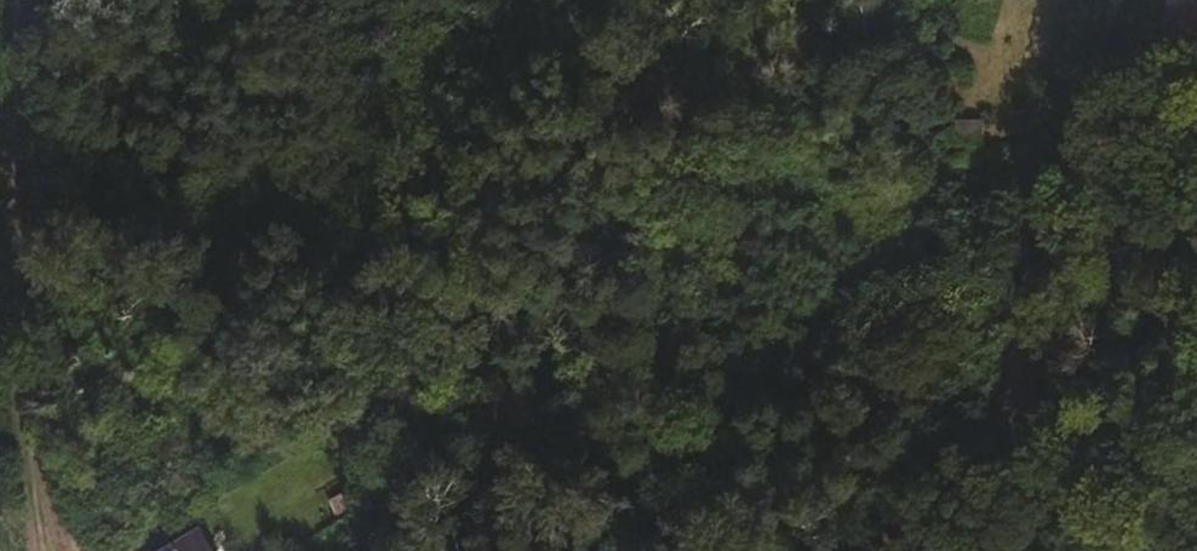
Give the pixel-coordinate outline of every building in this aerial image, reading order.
[(1189,13),(1185,44),(1196,45),(1196,14),(1189,13)] [(996,143),(995,108),(960,108),(960,143),(996,143)] [(199,534),(170,550),(209,550),(199,534)]
